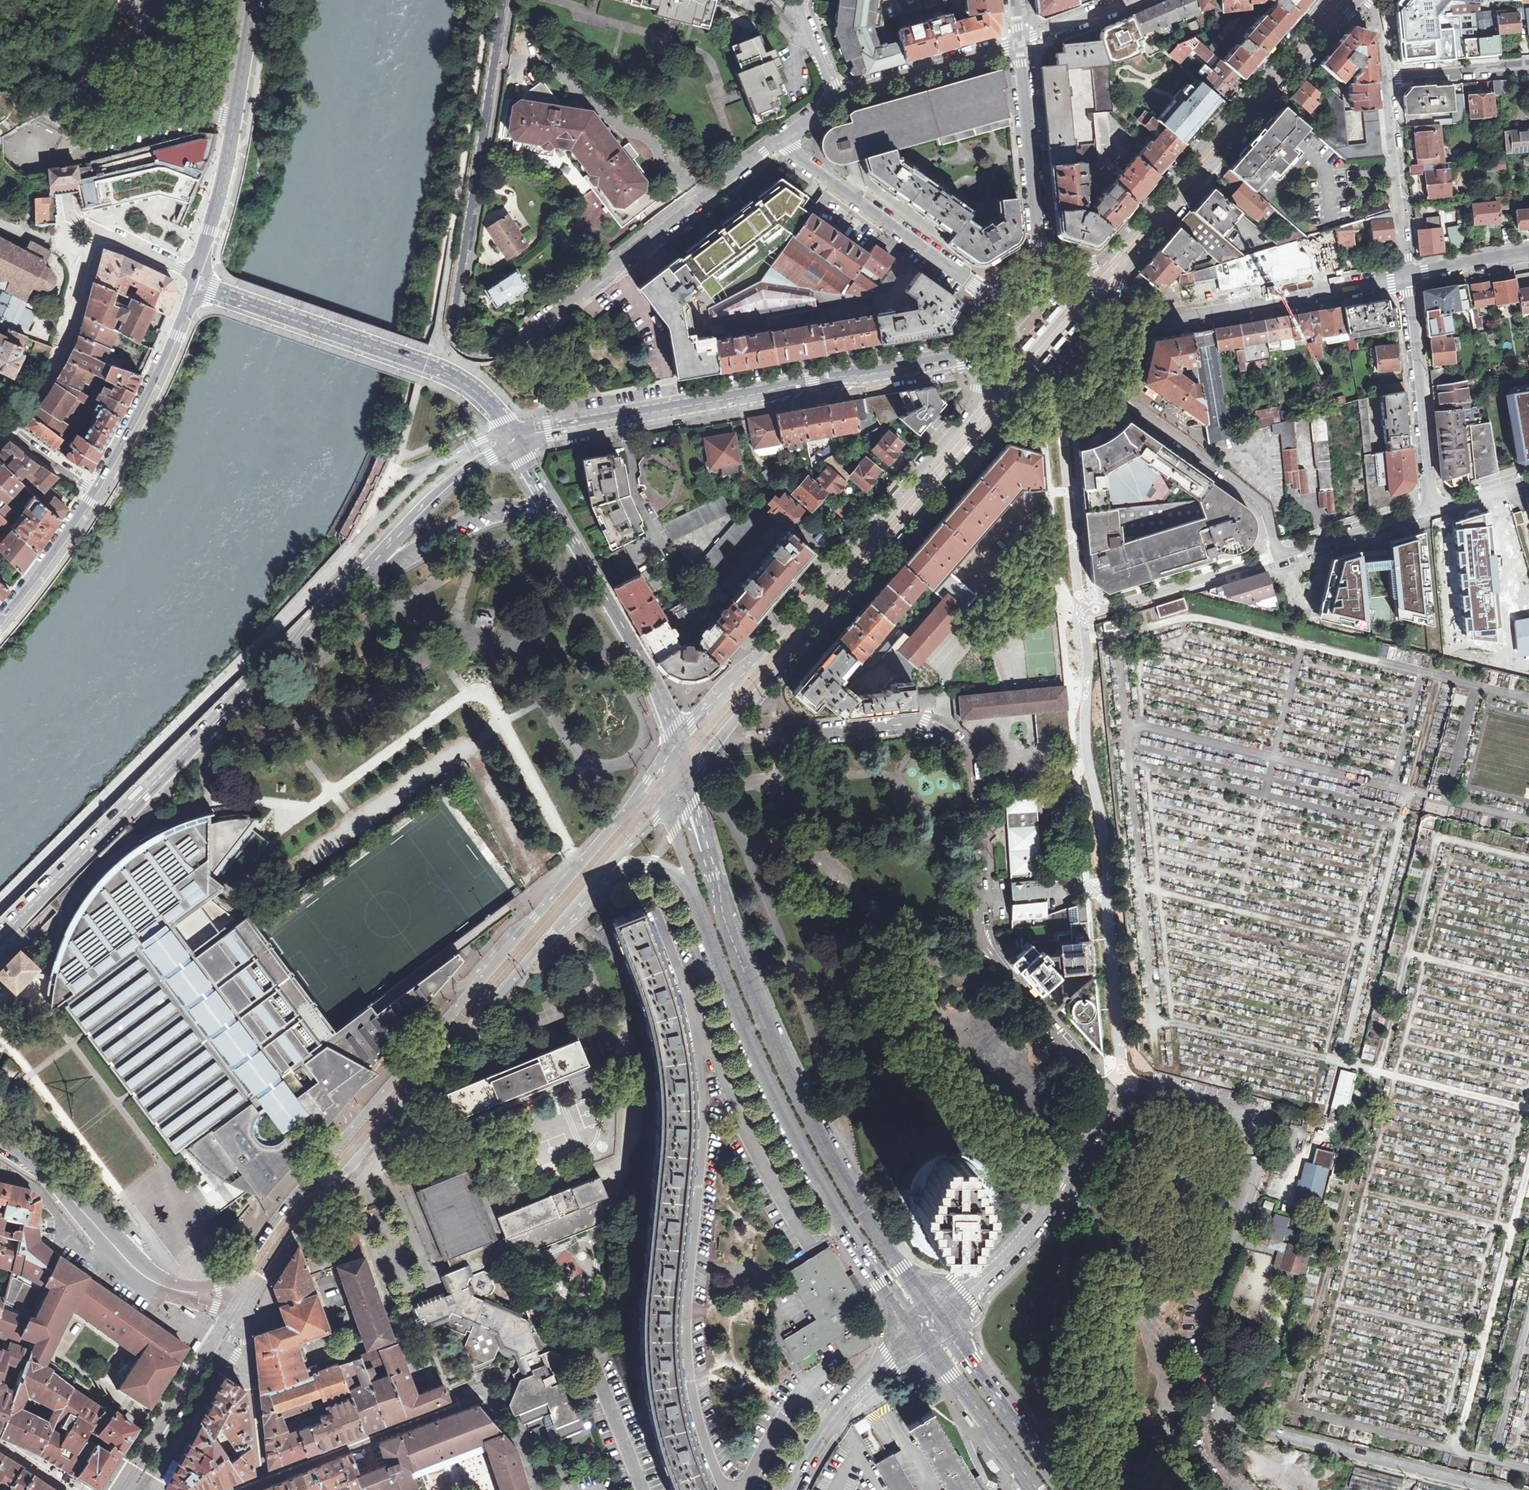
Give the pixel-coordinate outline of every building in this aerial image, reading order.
[(680,22),(685,1),(694,3),(695,0),(617,0),(655,10),(654,15),(680,22)] [(706,29),(713,0),(695,0),(694,3),(685,1),(680,22),(706,29)] [(843,14),(844,16),(843,22),(841,22),(841,26),(840,36),(844,46),(847,46),(849,51),(848,54),(854,67),(855,68),(857,71),(858,74),(904,61),(900,41),(887,47),(885,42),(879,44),(874,33),(875,33),(874,30),(878,0),(845,0),(843,14)] [(967,15),(981,13),(999,11),(998,2),(997,0),(966,0),(967,15)] [(1078,0),(1035,0),(1036,15),(1043,19),(1079,6),(1078,0)] [(1215,6),(1213,0),(1169,0),(1132,16),(1140,35),(1199,10),(1215,6)] [(1249,0),(1213,0),(1215,6),(1218,19),(1222,18),(1220,12),(1249,9),(1249,6),(1249,0)] [(1310,0),(1272,0),(1272,5),(1263,16),(1261,16),(1222,61),(1242,78),(1264,53),(1294,18),(1310,0)] [(1429,64),(1426,17),(1434,16),(1433,0),(1415,0),(1400,1),(1401,10),(1395,10),(1397,33),(1410,32),(1412,53),(1407,54),(1408,65),(1429,64)] [(1480,12),(1481,7),(1470,7),(1469,4),(1465,4),(1460,0),(1481,1),(1481,0),(1450,0),(1452,15),(1461,14),(1480,12)] [(1517,9),(1518,20),(1527,19),(1526,8),(1521,8),(1517,9)] [(1518,20),(1517,9),(1495,11),(1498,34),(1519,32),(1518,20)] [(952,23),(958,46),(975,41),(994,36),(997,31),(996,26),(1000,25),(999,11),(981,13),(982,20),(973,22),(972,17),(952,23)] [(1498,34),(1495,11),(1480,12),(1461,14),(1465,58),(1500,55),(1499,38),(1498,34)] [(950,13),(927,19),(928,23),(936,52),(948,49),(958,46),(952,23),(950,17),(950,13)] [(1140,35),(1132,16),(1132,15),(1115,22),(1103,26),(1100,30),(1100,36),(1102,43),(1107,57),(1109,61),(1131,53),(1130,48),(1133,47),(1132,43),(1141,39),(1140,35)] [(1205,48),(1211,52),(1241,17),(1227,22),(1212,40),(1205,48)] [(936,52),(928,23),(921,25),(920,21),(916,23),(916,25),(909,27),(908,25),(898,27),(900,41),(904,61),(919,57),(936,52)] [(1352,78),(1352,83),(1375,81),(1370,33),(1352,27),(1345,35),(1323,61),(1320,65),(1333,76),(1337,81),(1349,68),(1350,69),(1351,67),(1350,67),(1351,65),(1356,68),(1357,72),(1352,78)] [(1193,37),(1205,48),(1212,40),(1204,33),(1193,37)] [(736,73),(756,124),(766,120),(783,113),(777,96),(785,93),(775,68),(780,66),(773,48),(764,52),(758,36),(748,39),(752,48),(734,55),(741,71),(736,73)] [(1213,54),(1211,52),(1205,48),(1193,37),(1163,50),(1178,63),(1192,48),(1206,61),(1213,54)] [(731,46),(734,55),(752,48),(748,39),(731,46)] [(1109,61),(1107,57),(1102,43),(1062,47),(1063,53),(1055,54),(1057,65),(1043,67),(1044,81),(1047,104),(1049,130),(1052,164),(1069,162),(1071,162),(1070,148),(1073,148),(1073,139),(1070,139),(1066,95),(1069,95),(1068,87),(1065,87),(1063,69),(1080,67),(1080,70),(1089,69),(1089,66),(1109,61)] [(1238,82),(1242,78),(1222,61),(1219,59),(1211,68),(1210,70),(1232,89),(1238,82)] [(1210,70),(1211,68),(1205,62),(1200,69),(1206,74),(1202,79),(1225,98),(1226,97),(1232,89),(1210,70)] [(1110,80),(1108,68),(1092,70),(1096,113),(1107,113),(1113,112),(1112,102),(1110,80)] [(861,158),(892,150),(935,138),(1008,117),(1000,89),(1006,87),(1001,69),(853,111),(842,119),(844,124),(833,127),(828,130),(824,135),(822,141),(821,147),(821,150),(823,154),(826,158),(828,159),(830,161),(833,163),(838,164),(844,164),(860,159),(861,158)] [(1203,122),(1220,102),(1193,78),(1156,120),(1169,131),(1171,133),(1179,140),(1184,144),(1203,122)] [(1501,95),(1511,94),(1510,80),(1500,80),(1501,93),(1501,95)] [(656,202),(661,199),(633,162),(630,164),(627,159),(634,154),(628,145),(620,151),(592,112),(588,114),(587,111),(562,108),(543,81),(524,95),(524,98),(523,101),(521,101),(513,106),(509,133),(515,140),(524,141),(523,150),(551,154),(552,147),(569,149),(588,175),(586,176),(605,202),(602,204),(612,217),(616,214),(625,226),(639,216),(637,213),(646,206),(648,209),(656,202)] [(1351,104),(1351,111),(1363,110),(1377,108),(1376,96),(1375,81),(1352,83),(1349,84),(1350,93),(1348,94),(1349,104),(1351,104)] [(1305,108),(1317,93),(1305,82),(1302,85),(1292,97),(1305,108)] [(1453,124),(1466,123),(1464,95),(1452,95),(1451,84),(1411,87),(1403,97),(1405,114),(1452,111),(1453,124)] [(1305,108),(1309,112),(1322,97),(1317,93),(1305,108)] [(1493,116),(1491,94),(1469,96),(1471,118),(1493,116)] [(1112,102),(1113,112),(1113,117),(1114,118),(1121,110),(1112,102)] [(1328,103),(1330,116),(1341,115),(1341,112),(1344,111),(1343,102),(1328,103)] [(1308,128),(1284,106),(1249,146),(1229,170),(1253,191),(1271,170),(1290,149),(1308,128)] [(1341,115),(1330,116),(1332,125),(1321,139),(1346,160),(1382,156),(1380,133),(1377,108),(1363,110),(1366,144),(1347,145),(1344,111),(1341,112),(1341,115)] [(1147,146),(1167,164),(1177,152),(1184,144),(1179,140),(1171,133),(1169,131),(1156,120),(1152,117),(1145,112),(1138,120),(1156,136),(1147,146)] [(1110,151),(1107,113),(1096,113),(1093,115),(1094,121),(1096,147),(1097,161),(1098,170),(1113,182),(1135,202),(1146,189),(1158,175),(1137,156),(1131,163),(1128,161),(1126,164),(1129,166),(1123,172),(1110,160),(1106,153),(1110,151)] [(1008,117),(935,138),(937,146),(1010,125),(1009,117),(1008,117)] [(1443,163),(1440,124),(1414,126),(1416,148),(1417,165),(1443,163)] [(1528,152),(1528,131),(1503,133),(1504,141),(1505,153),(1528,152)] [(630,145),(642,153),(647,145),(635,137),(630,145)] [(1130,151),(1134,147),(1126,140),(1122,144),(1130,151)] [(1137,156),(1158,175),(1159,174),(1158,174),(1163,168),(1167,164),(1147,146),(1141,153),(1134,147),(1130,151),(1137,156)] [(1081,162),(1081,163),(1092,162),(1097,161),(1096,147),(1081,148),(1082,151),(1074,152),(1075,162),(1081,162)] [(1295,153),(1290,149),(1271,170),(1276,174),(1295,153)] [(1017,198),(995,200),(997,219),(986,226),(985,225),(982,227),(983,228),(980,230),(965,219),(971,212),(904,164),(903,166),(899,164),(898,158),(894,159),(892,150),(861,158),(866,174),(894,194),(895,193),(898,195),(897,196),(902,200),(940,226),(952,235),(946,243),(972,261),(980,263),(988,261),(1002,252),(1015,244),(1018,241),(1020,237),(1021,233),(1017,198)] [(1500,168),(1503,168),(1502,160),(1485,162),(1485,170),(1500,168)] [(633,162),(661,199),(663,197),(635,161),(633,162)] [(1097,161),(1092,162),(1093,170),(1088,170),(1089,182),(1093,183),(1091,190),(1094,191),(1097,185),(1100,186),(1101,185),(1104,181),(1110,187),(1113,182),(1098,170),(1097,161)] [(1069,162),(1052,164),(1051,165),(1053,191),(1055,209),(1073,207),(1077,209),(1079,206),(1081,203),(1081,200),(1080,194),(1082,193),(1082,186),(1083,186),(1081,163),(1081,162),(1075,162),(1071,162),(1069,162)] [(1448,162),(1443,163),(1417,165),(1409,166),(1410,175),(1419,175),(1419,182),(1420,187),(1423,186),(1424,198),(1451,195),(1448,162)] [(177,211),(172,222),(182,226),(183,226),(184,225),(183,224),(184,222),(191,204),(192,204),(204,178),(157,165),(79,183),(77,165),(73,166),(74,181),(75,190),(76,191),(78,191),(83,212),(87,212),(88,211),(159,195),(184,202),(180,212),(178,211),(177,211)] [(56,168),(53,169),(53,170),(55,184),(55,186),(56,194),(58,194),(65,193),(76,191),(75,190),(74,181),(73,166),(64,167),(58,168),(56,168)] [(53,170),(53,169),(50,169),(52,192),(50,197),(35,198),(36,225),(57,223),(56,215),(58,215),(56,194),(55,186),(55,184),(53,170)] [(1274,210),(1253,191),(1229,170),(1226,173),(1223,176),(1230,182),(1237,182),(1241,186),(1231,198),(1257,221),(1262,216),(1266,219),(1274,210)] [(1101,185),(1107,190),(1110,187),(1104,181),(1101,185)] [(1092,213),(1077,209),(1073,207),(1055,209),(1058,236),(1095,247),(1102,240),(1117,222),(1135,202),(1113,182),(1110,187),(1107,190),(1103,194),(1102,193),(1096,200),(1097,202),(1092,208),(1092,213)] [(682,261),(711,299),(771,253),(784,243),(790,234),(793,236),(809,214),(816,204),(803,194),(801,197),(786,187),(781,186),(779,187),(777,187),(774,189),(682,261)] [(1192,211),(1219,235),(1239,212),(1212,188),(1205,197),(1192,211)] [(1497,197),(1497,204),(1509,203),(1508,196),(1497,197)] [(1443,251),(1446,250),(1444,242),(1443,242),(1442,235),(1440,235),(1437,203),(1414,205),(1416,218),(1425,217),(1425,223),(1426,229),(1418,230),(1419,238),(1420,255),(1443,251)] [(1488,227),(1499,226),(1498,209),(1497,204),(1482,205),(1482,203),(1469,204),(1469,207),(1472,207),(1472,211),(1473,226),(1477,225),(1477,228),(1488,227)] [(1516,210),(1518,229),(1528,228),(1528,209),(1516,210)] [(1178,228),(1201,248),(1213,258),(1220,263),(1244,256),(1219,235),(1192,211),(1188,217),(1178,228)] [(1372,240),(1392,238),(1391,221),(1390,212),(1370,218),(1372,240)] [(803,310),(816,308),(816,306),(813,289),(840,293),(847,283),(858,268),(867,255),(836,233),(830,229),(809,214),(793,236),(760,282),(716,305),(707,310),(710,327),(722,325),(723,330),(763,323),(768,323),(767,317),(778,315),(803,310)] [(486,228),(507,259),(526,247),(505,215),(497,221),(486,228)] [(1451,248),(1465,246),(1462,229),(1461,223),(1458,223),(1459,226),(1448,228),(1448,232),(1451,248)] [(1350,225),(1336,229),(1338,244),(1345,243),(1347,249),(1350,248),(1354,247),(1350,225)] [(1159,250),(1180,269),(1183,272),(1186,268),(1185,263),(1188,260),(1190,261),(1201,248),(1178,228),(1169,239),(1159,250)] [(1299,232),(1271,240),(1278,246),(1298,240),(1307,238),(1299,232)] [(52,252),(51,252),(51,251),(50,251),(32,242),(33,241),(31,241),(30,241),(30,242),(25,251),(0,239),(0,280),(2,281),(4,281),(5,281),(7,280),(8,278),(11,280),(10,283),(10,284),(9,286),(8,286),(7,289),(6,289),(6,290),(6,291),(7,292),(8,291),(25,300),(26,301),(27,301),(28,299),(27,299),(31,290),(32,290),(33,287),(42,291),(42,290),(45,290),(48,290),(50,289),(51,289),(53,287),(54,286),(55,284),(56,282),(56,280),(56,279),(56,276),(55,274),(54,273),(53,272),(52,271),(52,270),(44,265),(46,262),(50,253),(51,253),(52,252)] [(1220,291),(1313,274),(1311,258),(1306,253),(1300,251),(1298,240),(1278,246),(1244,256),(1220,263),(1214,265),(1191,272),(1193,283),(1217,279),(1220,291)] [(858,268),(870,277),(873,272),(880,277),(893,260),(893,259),(884,253),(874,246),(867,255),(858,268)] [(1139,273),(1160,291),(1180,269),(1159,250),(1150,260),(1139,273)] [(124,295),(125,292),(128,283),(138,288),(134,296),(133,299),(154,309),(168,315),(177,291),(172,279),(168,277),(142,265),(123,256),(105,251),(97,270),(95,282),(124,295)] [(707,310),(716,305),(711,299),(682,261),(679,257),(650,279),(652,281),(642,288),(670,323),(679,375),(684,374),(691,373),(691,375),(718,371),(713,342),(712,337),(694,340),(688,308),(680,298),(690,291),(698,302),(703,332),(711,331),(710,327),(707,310)] [(897,260),(878,288),(885,293),(901,271),(904,274),(909,268),(897,260)] [(516,269),(486,290),(491,298),(497,307),(527,286),(516,269)] [(1181,278),(1183,285),(1193,283),(1191,272),(1185,274),(1181,278)] [(1143,298),(1160,291),(1139,273),(1136,277),(1133,280),(1143,298)] [(1528,311),(1528,273),(1515,275),(1519,300),(1521,312),(1528,311)] [(933,333),(949,330),(948,324),(946,323),(948,320),(951,316),(948,314),(952,309),(953,309),(954,308),(952,307),(956,301),(930,283),(927,283),(923,280),(923,279),(917,274),(904,292),(914,298),(916,309),(874,316),(879,342),(892,340),(933,333)] [(851,287),(847,283),(840,293),(868,297),(872,297),(878,288),(860,275),(851,287)] [(1496,304),(1519,300),(1515,275),(1509,277),(1501,278),(1501,282),(1492,284),(1496,304)] [(6,336),(9,329),(10,329),(13,324),(28,330),(36,312),(24,307),(26,301),(25,300),(8,291),(7,292),(6,291),(6,290),(6,289),(7,289),(8,286),(9,286),(10,284),(10,283),(11,280),(8,278),(7,280),(5,281),(4,281),(2,281),(0,280),(0,333),(6,336)] [(1431,336),(1451,332),(1448,312),(1470,308),(1470,307),(1465,279),(1462,279),(1460,280),(1461,285),(1434,289),(1425,291),(1423,292),(1423,293),(1423,294),(1424,301),(1423,301),(1424,302),(1425,302),(1425,309),(1424,309),(1425,320),(1426,329),(1427,337),(1431,336)] [(85,316),(109,329),(138,343),(154,309),(133,299),(124,295),(95,282),(94,281),(90,297),(89,302),(88,306),(85,316)] [(1475,296),(1477,306),(1495,303),(1493,292),(1491,292),(1490,282),(1484,283),(1471,285),(1473,296),(1475,296)] [(813,289),(816,306),(823,304),(829,306),(835,305),(838,306),(845,305),(847,308),(870,304),(868,297),(840,293),(813,289)] [(1344,307),(1348,332),(1349,334),(1398,326),(1396,307),(1382,309),(1380,303),(1377,303),(1371,304),(1371,302),(1344,307)] [(1470,307),(1470,308),(1473,327),(1482,327),(1480,317),(1478,317),(1477,306),(1470,307)] [(1058,307),(1047,320),(1049,322),(1050,323),(1062,310),(1058,307)] [(1315,312),(1320,336),(1337,334),(1339,342),(1340,341),(1349,339),(1347,332),(1348,332),(1344,307),(1329,309),(1315,312)] [(804,319),(818,317),(816,308),(803,310),(804,319)] [(1288,316),(1293,341),(1296,341),(1295,336),(1313,333),(1315,342),(1313,342),(1309,346),(1312,359),(1323,358),(1320,336),(1315,312),(1305,313),(1288,316)] [(780,323),(778,315),(767,317),(768,323),(768,325),(780,323)] [(78,341),(75,349),(99,360),(106,347),(102,345),(109,329),(85,316),(84,321),(83,326),(80,337),(79,340),(78,341)] [(879,342),(874,316),(826,324),(824,316),(818,317),(819,324),(824,352),(832,351),(851,347),(879,342)] [(1276,319),(1280,345),(1281,349),(1294,347),(1293,341),(1288,316),(1284,317),(1276,319)] [(1080,319),(1079,317),(1069,328),(1073,332),(1082,320),(1080,319)] [(1264,321),(1269,347),(1280,345),(1276,319),(1272,319),(1264,321)] [(1242,347),(1245,362),(1270,357),(1269,347),(1264,321),(1259,321),(1246,324),(1239,325),(1242,345),(1242,347)] [(774,361),(769,332),(768,325),(768,323),(763,323),(765,333),(713,342),(718,371),(746,366),(774,361)] [(1038,334),(1046,325),(1044,323),(1036,332),(1038,334)] [(824,352),(819,324),(769,332),(774,361),(798,357),(824,352)] [(722,325),(710,327),(711,331),(712,335),(724,333),(723,330),(722,325)] [(1039,335),(1048,326),(1046,325),(1038,334),(1039,335)] [(1234,326),(1227,327),(1230,348),(1242,345),(1239,325),(1234,326)] [(1214,329),(1217,350),(1230,348),(1227,327),(1220,328),(1214,329)] [(14,377),(15,375),(23,358),(23,357),(24,355),(21,353),(27,337),(27,336),(10,329),(9,329),(6,336),(0,333),(0,370),(14,377)] [(1205,422),(1204,423),(1208,443),(1233,436),(1217,350),(1214,329),(1203,331),(1191,333),(1205,422)] [(1452,338),(1451,332),(1431,336),(1431,340),(1430,341),(1432,359),(1433,364),(1454,362),(1453,351),(1452,338)] [(1065,333),(1055,345),(1056,346),(1064,336),(1065,337),(1067,335),(1065,333)] [(1142,382),(1202,425),(1204,423),(1205,422),(1191,333),(1152,340),(1147,360),(1142,382)] [(1064,336),(1056,346),(1058,348),(1068,336),(1067,335),(1065,337),(1064,336)] [(1351,354),(1349,339),(1340,341),(1343,355),(1351,354)] [(54,347),(53,346),(36,340),(31,355),(48,363),(54,347)] [(1031,340),(1021,351),(1023,352),(1025,354),(1035,343),(1031,340)] [(1397,345),(1376,347),(1378,371),(1399,369),(1398,362),(1397,345)] [(1245,362),(1242,347),(1240,348),(1240,350),(1237,350),(1241,371),(1246,370),(1245,362)] [(72,356),(68,362),(97,375),(99,371),(106,375),(103,378),(114,383),(133,392),(138,383),(142,375),(123,369),(120,368),(108,364),(99,360),(75,349),(72,356)] [(1048,355),(1046,354),(1036,366),(1039,369),(1049,357),(1048,355)] [(1508,371),(1514,370),(1512,355),(1505,356),(1508,371)] [(110,356),(108,364),(120,368),(122,361),(110,356)] [(32,416),(56,432),(60,435),(70,420),(68,419),(81,400),(79,398),(81,395),(82,395),(80,391),(76,389),(81,380),(91,385),(97,375),(68,362),(58,380),(49,393),(39,406),(32,416)] [(1331,398),(1344,396),(1339,366),(1326,368),(1331,398)] [(1432,386),(1446,383),(1444,369),(1431,370),(1432,386)] [(1434,411),(1461,408),(1461,409),(1467,408),(1464,380),(1446,383),(1432,386),(1433,399),(1434,411)] [(20,389),(9,383),(6,390),(17,395),(20,389)] [(133,392),(114,383),(112,389),(105,386),(103,387),(101,392),(127,405),(130,399),(133,392)] [(1510,388),(1523,464),(1528,463),(1528,384),(1510,388)] [(898,417),(917,434),(927,422),(942,405),(937,395),(932,386),(866,398),(869,413),(875,412),(876,418),(881,427),(898,417)] [(1523,464),(1510,388),(1504,394),(1515,461),(1523,464)] [(1381,395),(1386,450),(1409,447),(1406,418),(1403,391),(1381,395)] [(104,401),(102,405),(121,417),(126,408),(127,405),(101,392),(97,398),(104,401)] [(1357,393),(1345,397),(1347,402),(1359,399),(1357,393)] [(1332,407),(1347,402),(1345,397),(1331,400),(1332,407)] [(1359,399),(1364,451),(1364,454),(1371,453),(1367,406),(1368,406),(1367,397),(1359,399)] [(856,420),(866,418),(866,415),(863,398),(858,399),(853,400),(856,417),(856,420)] [(858,429),(856,420),(856,417),(853,400),(839,402),(826,405),(832,434),(858,429)] [(97,402),(93,409),(98,412),(84,437),(83,438),(103,450),(116,428),(121,417),(102,405),(97,402)] [(832,434),(826,405),(816,407),(801,409),(806,439),(807,441),(819,439),(818,436),(832,434)] [(1471,425),(1490,422),(1487,405),(1468,408),(1470,418),(1471,425)] [(1260,425),(1280,419),(1279,407),(1258,410),(1260,425)] [(1450,487),(1498,472),(1490,422),(1471,425),(1470,418),(1462,419),(1461,409),(1461,408),(1434,411),(1438,449),(1441,479),(1450,487)] [(801,440),(806,439),(801,409),(789,412),(776,414),(781,442),(781,443),(785,442),(787,451),(794,450),(793,441),(795,441),(797,449),(802,448),(801,440)] [(1330,455),(1325,409),(1311,413),(1316,469),(1319,468),(1321,491),(1318,491),(1320,508),(1327,507),(1328,513),(1331,513),(1335,512),(1330,455)] [(754,447),(781,442),(776,414),(765,416),(766,419),(760,420),(757,421),(755,422),(753,424),(751,431),(754,447)] [(35,435),(55,450),(56,449),(64,438),(60,435),(56,432),(32,416),(23,427),(35,435)] [(1293,418),(1279,422),(1286,484),(1292,483),(1293,489),(1300,488),(1300,494),(1307,494),(1305,469),(1298,470),(1293,418)] [(1140,499),(1159,472),(1166,462),(1143,445),(1143,446),(1116,426),(1102,434),(1088,443),(1090,475),(1106,472),(1108,502),(1140,499)] [(872,449),(889,464),(897,454),(895,452),(899,447),(903,443),(888,431),(872,449)] [(72,446),(97,461),(102,452),(103,450),(83,438),(84,437),(78,434),(73,442),(72,442),(70,445),(72,446)] [(711,468),(739,463),(734,434),(718,437),(705,439),(711,468)] [(1198,500),(1209,482),(1147,438),(1143,445),(1166,462),(1159,472),(1198,500)] [(3,448),(4,449),(34,476),(29,481),(44,492),(49,487),(58,477),(37,463),(27,455),(10,441),(3,448)] [(922,543),(903,565),(924,583),(933,591),(938,585),(950,572),(1021,490),(1027,489),(1028,491),(1045,490),(1042,453),(1025,449),(1008,443),(960,499),(922,543)] [(663,525),(713,501),(700,480),(693,484),(687,473),(680,444),(663,447),(650,449),(641,464),(643,474),(640,479),(643,493),(646,500),(651,502),(663,525)] [(822,461),(833,455),(836,453),(834,445),(810,459),(811,468),(822,461)] [(72,446),(66,457),(91,471),(92,468),(95,464),(97,461),(72,446)] [(1371,453),(1364,454),(1366,477),(1369,511),(1402,501),(1403,499),(1401,491),(1409,489),(1414,482),(1412,466),(1410,447),(1409,447),(1386,450),(1371,453)] [(67,510),(44,492),(29,481),(34,476),(4,449),(0,454),(0,462),(18,480),(23,475),(28,479),(25,482),(27,483),(24,486),(34,496),(60,518),(64,514),(67,510)] [(828,466),(846,481),(850,477),(854,480),(866,490),(870,485),(875,480),(872,478),(880,470),(864,458),(853,471),(833,455),(822,461),(828,466)] [(633,535),(642,531),(625,498),(618,456),(611,457),(587,461),(590,478),(595,504),(613,544),(625,539),(625,540),(634,536),(633,535)] [(18,480),(0,462),(0,484),(12,495),(23,485),(18,480)] [(815,482),(833,497),(840,489),(846,482),(846,481),(828,466),(815,482)] [(1090,475),(1083,476),(1086,510),(1108,509),(1108,502),(1106,472),(1090,475)] [(792,494),(810,510),(818,501),(826,493),(807,477),(792,494)] [(1125,541),(1091,552),(1089,552),(1092,583),(1107,592),(1208,561),(1216,559),(1215,554),(1222,552),(1226,553),(1230,553),(1235,553),(1240,551),(1244,549),(1248,545),(1251,542),(1253,538),(1255,532),(1255,527),(1255,521),(1253,516),(1251,512),(1247,509),(1209,482),(1198,500),(1203,517),(1125,541)] [(6,502),(12,495),(0,484),(0,513),(9,522),(14,516),(13,516),(15,514),(15,515),(17,513),(6,502)] [(49,487),(44,492),(67,510),(68,509),(57,500),(54,497),(56,494),(49,487)] [(768,512),(793,532),(798,526),(803,521),(800,518),(803,515),(801,513),(803,510),(784,494),(779,499),(774,496),(768,503),(772,506),(768,512)] [(13,528),(38,551),(39,551),(50,534),(60,518),(34,496),(22,514),(24,516),(13,528)] [(719,517),(731,511),(722,497),(713,501),(663,525),(673,542),(705,526),(705,524),(718,518),(719,517)] [(1203,517),(1198,500),(1108,509),(1086,510),(1091,552),(1125,541),(1203,517)] [(833,508),(845,517),(850,511),(839,502),(833,508)] [(702,561),(724,579),(775,520),(758,505),(737,521),(702,561)] [(1491,511),(1455,523),(1467,639),(1498,642),(1496,628),(1501,628),(1491,511)] [(1521,511),(1513,514),(1516,525),(1524,523),(1521,511)] [(7,530),(11,526),(9,523),(10,522),(9,522),(0,513),(0,522),(7,530)] [(38,551),(13,528),(0,544),(0,550),(22,573),(29,564),(30,562),(38,551)] [(734,601),(755,621),(783,589),(814,553),(789,531),(741,587),(741,588),(732,600),(734,601)] [(1426,531),(1389,542),(1390,552),(1390,558),(1360,561),(1359,555),(1359,551),(1337,557),(1323,614),(1366,624),(1363,598),(1363,594),(1393,591),(1394,595),(1396,616),(1435,626),(1426,531)] [(626,581),(639,575),(624,548),(611,555),(626,581)] [(1359,555),(1360,561),(1390,558),(1390,552),(1359,555)] [(886,584),(907,603),(924,583),(903,565),(895,574),(886,584)] [(655,590),(664,586),(653,568),(644,572),(655,590)] [(977,596),(950,572),(938,585),(933,591),(937,595),(943,601),(947,595),(965,610),(977,596)] [(1270,608),(1278,610),(1272,588),(1267,572),(1214,587),(1210,589),(1209,593),(1270,608)] [(627,610),(653,598),(639,575),(626,581),(613,587),(620,600),(627,610)] [(671,616),(676,613),(686,608),(698,609),(713,592),(710,589),(714,584),(706,577),(684,602),(669,611),(671,616)] [(1,599),(5,595),(9,589),(0,582),(0,599),(1,599)] [(869,603),(892,623),(892,621),(907,603),(886,584),(878,593),(869,603)] [(714,623),(736,643),(743,634),(755,621),(734,601),(727,610),(725,610),(723,612),(724,614),(719,618),(719,617),(715,613),(716,612),(711,607),(719,599),(723,602),(728,597),(717,587),(713,592),(698,609),(705,615),(714,623)] [(665,620),(671,616),(669,611),(666,607),(660,611),(658,608),(664,604),(659,595),(653,598),(627,610),(634,623),(640,633),(665,620)] [(891,648),(915,667),(965,610),(947,595),(943,601),(910,639),(904,633),(900,638),(896,642),(891,648)] [(1183,598),(1158,606),(1160,613),(1158,614),(1160,618),(1187,609),(1183,598)] [(836,642),(858,661),(892,623),(869,603),(849,627),(836,642)] [(705,615),(698,609),(686,608),(676,613),(684,627),(694,627),(705,615)] [(1278,610),(1270,608),(1268,615),(1277,617),(1278,610)] [(1142,611),(1127,616),(1129,622),(1144,618),(1142,611)] [(1118,618),(1105,622),(1106,633),(1119,630),(1118,618)] [(1514,621),(1518,656),(1528,654),(1528,619),(1514,621)] [(669,627),(665,620),(640,633),(647,646),(655,660),(679,648),(679,644),(677,643),(673,635),(675,634),(676,632),(673,627),(671,627),(669,627)] [(698,648),(717,665),(728,653),(736,643),(714,623),(707,630),(706,629),(703,629),(700,633),(700,635),(702,636),(700,638),(699,645),(698,648)] [(891,648),(896,642),(891,637),(865,667),(866,669),(873,668),(881,659),(891,648)] [(915,667),(891,648),(881,659),(904,679),(903,681),(902,682),(894,683),(894,685),(891,685),(891,687),(886,688),(887,693),(859,696),(859,697),(857,697),(845,686),(842,689),(836,684),(851,667),(859,674),(865,667),(858,661),(836,642),(836,643),(835,642),(823,655),(824,656),(818,663),(793,692),(814,710),(821,701),(840,717),(915,709),(913,692),(912,671),(915,667)] [(707,674),(717,665),(698,648),(693,648),(693,646),(691,644),(687,644),(686,645),(685,646),(685,648),(679,648),(655,660),(656,662),(665,672),(667,672),(677,677),(680,678),(687,678),(693,679),(707,674)] [(1038,742),(1070,739),(1065,686),(952,697),(955,720),(1035,712),(1038,742)] [(1011,874),(1041,871),(1036,789),(1005,791),(1011,874)] [(55,981),(53,990),(52,1000),(51,1010),(66,999),(69,1003),(65,1006),(107,1062),(110,1066),(129,1091),(132,1096),(152,1122),(155,1126),(176,1153),(179,1151),(181,1153),(189,1147),(205,1163),(225,1177),(238,1168),(234,1162),(237,1159),(248,1174),(259,1189),(276,1169),(279,1173),(327,1117),(337,1106),(438,989),(464,960),(455,948),(452,944),(335,1032),(324,1017),(260,932),(252,923),(247,916),(244,918),(221,936),(218,932),(234,919),(210,901),(216,897),(221,892),(227,888),(226,887),(219,882),(223,877),(235,886),(270,842),(253,829),(262,817),(238,818),(211,823),(210,813),(195,817),(185,820),(178,823),(168,826),(160,830),(144,838),(123,857),(117,862),(113,866),(102,875),(83,900),(69,923),(57,952),(52,971),(51,975),(56,977),(56,979),(55,981)] [(1021,927),(1088,921),(1086,902),(1047,915),(1046,903),(1043,901),(1042,896),(1045,893),(1043,871),(1041,871),(1011,874),(1011,896),(1014,898),(1014,904),(1011,906),(1012,928),(1021,927)] [(613,922),(634,976),(644,1004),(655,1056),(658,1086),(660,1121),(658,1137),(655,1178),(652,1211),(646,1268),(644,1306),(642,1322),(643,1366),(648,1400),(652,1418),(659,1442),(665,1461),(676,1489),(712,1489),(708,1480),(697,1450),(690,1431),(685,1411),(681,1391),(678,1366),(676,1341),(676,1312),(686,1195),(691,1137),(692,1103),(691,1076),(688,1055),(684,1032),(679,1011),(670,981),(657,945),(643,910),(613,922)] [(1059,1006),(1100,1052),(1088,921),(1021,927),(1022,952),(1010,962),(1038,993),(1061,973),(1064,1003),(1059,1006)] [(16,988),(29,975),(31,973),(33,971),(37,966),(20,951),(0,973),(16,988)] [(31,973),(29,975),(55,981),(56,979),(56,977),(51,975),(33,971),(31,973)] [(606,1064),(608,1063),(590,1020),(570,1029),(574,1040),(546,1051),(545,1051),(545,1052),(508,1067),(506,1061),(444,1086),(446,1092),(459,1123),(522,1098),(521,1097),(524,1095),(528,1094),(529,1095),(550,1086),(572,1077),(599,1066),(606,1063),(606,1064)] [(1361,1059),(1375,1062),(1380,1040),(1366,1037),(1361,1059)] [(599,1066),(572,1077),(579,1096),(607,1085),(599,1066)] [(1342,1069),(1331,1111),(1347,1115),(1357,1073),(1342,1069)] [(560,1439),(583,1429),(571,1399),(568,1400),(564,1391),(577,1386),(563,1353),(561,1354),(551,1350),(539,1354),(538,1352),(537,1350),(540,1349),(527,1319),(521,1316),(523,1311),(495,1299),(493,1294),(495,1286),(490,1273),(483,1270),(473,1274),(472,1272),(483,1267),(495,1240),(457,1147),(430,1158),(431,1161),(419,1190),(426,1207),(452,1270),(443,1274),(451,1293),(445,1295),(444,1292),(410,1306),(416,1321),(422,1319),(426,1329),(433,1327),(440,1324),(438,1321),(441,1319),(444,1326),(465,1335),(467,1330),(470,1332),(464,1346),(472,1364),(482,1360),(485,1362),(494,1358),(499,1345),(516,1352),(519,1359),(520,1363),(517,1372),(519,1378),(509,1403),(516,1406),(523,1424),(549,1414),(560,1439)] [(990,1223),(990,1219),(997,1218),(997,1227),(1002,1223),(1003,1218),(1004,1213),(1005,1207),(1004,1202),(1004,1196),(1002,1191),(1000,1184),(997,1179),(993,1173),(988,1168),(983,1163),(977,1160),(971,1157),(964,1154),(958,1153),(951,1152),(946,1153),(941,1154),(936,1156),(931,1159),(926,1162),(922,1166),(918,1170),(916,1174),(914,1179),(912,1183),(911,1187),(910,1191),(910,1194),(903,1194),(903,1186),(901,1186),(900,1187),(899,1189),(897,1193),(896,1198),(896,1203),(896,1208),(896,1213),(897,1218),(899,1224),(900,1229),(902,1233),(906,1239),(910,1244),(916,1249),(921,1253),(927,1256),(933,1259),(939,1260),(945,1261),(953,1261),(959,1259),(965,1257),(969,1255),(973,1253),(977,1250),(980,1246),(983,1241),(986,1236),(988,1231),(989,1227),(990,1223)] [(1298,1201),(1319,1207),(1329,1169),(1307,1164),(1298,1201)] [(514,1258),(609,1219),(601,1199),(608,1196),(599,1175),(497,1216),(514,1258)] [(2,1221),(21,1225),(21,1226),(35,1229),(36,1222),(37,1212),(38,1206),(38,1201),(28,1192),(2,1186),(0,1186),(0,1210),(3,1210),(2,1216),(0,1216),(0,1221),(2,1221)] [(346,1244),(352,1260),(364,1256),(349,1213),(342,1216),(343,1219),(338,1221),(346,1244)] [(1288,1228),(1290,1217),(1273,1213),(1268,1236),(1301,1243),(1303,1232),(1288,1228)] [(880,1217),(886,1228),(890,1225),(884,1214),(882,1215),(880,1217)] [(30,1347),(28,1352),(25,1360),(41,1368),(71,1308),(76,1298),(85,1279),(65,1265),(58,1260),(38,1243),(36,1237),(35,1229),(21,1226),(18,1236),(17,1242),(10,1272),(7,1288),(3,1300),(0,1308),(0,1339),(4,1340),(11,1343),(12,1340),(30,1347)] [(17,1242),(18,1236),(18,1234),(16,1233),(14,1232),(12,1232),(11,1233),(9,1234),(9,1236),(9,1238),(10,1239),(10,1240),(17,1242)] [(132,1237),(141,1246),(144,1243),(136,1234),(132,1237)] [(10,1272),(17,1242),(10,1240),(0,1237),(0,1269),(10,1272)] [(1281,1269),(1302,1275),(1309,1252),(1270,1240),(1268,1247),(1286,1253),(1281,1269)] [(352,1260),(346,1244),(325,1251),(304,1258),(309,1275),(337,1265),(352,1260)] [(276,1291),(280,1303),(315,1291),(309,1275),(304,1258),(300,1247),(298,1247),(274,1286),(276,1291)] [(819,1319),(855,1296),(827,1250),(790,1273),(819,1319)] [(393,1338),(364,1256),(352,1260),(337,1265),(367,1347),(375,1344),(393,1338)] [(118,1390),(147,1409),(186,1349),(173,1340),(147,1322),(128,1309),(90,1282),(85,1279),(76,1298),(111,1323),(145,1347),(140,1356),(118,1390)] [(273,1347),(296,1340),(328,1329),(315,1291),(280,1303),(285,1314),(288,1325),(273,1330),(267,1332),(273,1347)] [(104,1334),(111,1323),(76,1298),(71,1308),(77,1312),(75,1314),(104,1334)] [(196,1316),(185,1309),(184,1312),(194,1318),(196,1316)] [(848,1356),(866,1344),(849,1317),(831,1328),(848,1356)] [(133,1351),(140,1356),(145,1347),(111,1323),(104,1334),(131,1354),(133,1351)] [(798,1358),(825,1341),(814,1323),(787,1340),(798,1358)] [(273,1347),(267,1332),(255,1336),(257,1356),(259,1377),(261,1391),(272,1387),(315,1372),(319,1371),(317,1365),(305,1369),(303,1363),(296,1340),(273,1347)] [(386,1423),(449,1399),(443,1384),(416,1394),(397,1342),(394,1342),(393,1338),(375,1344),(376,1349),(361,1355),(368,1375),(369,1374),(371,1374),(372,1373),(373,1372),(374,1370),(373,1368),(372,1367),(372,1366),(382,1363),(385,1370),(382,1371),(383,1375),(370,1380),(386,1423)] [(202,1341),(197,1339),(191,1350),(196,1352),(202,1341)] [(11,1398),(1,1395),(3,1390),(2,1385),(0,1385),(7,1365),(21,1370),(25,1360),(28,1352),(10,1345),(11,1343),(4,1340),(0,1352),(0,1351),(0,1431),(11,1398)] [(363,1432),(386,1423),(370,1380),(368,1375),(361,1355),(338,1363),(343,1376),(357,1370),(361,1383),(347,1389),(348,1391),(363,1432)] [(11,1398),(0,1431),(0,1440),(12,1445),(36,1456),(49,1432),(54,1422),(71,1390),(49,1374),(50,1373),(41,1368),(25,1360),(21,1370),(11,1398)] [(189,1362),(186,1360),(179,1371),(182,1373),(189,1362)] [(325,1399),(348,1391),(347,1389),(343,1376),(338,1363),(319,1371),(315,1372),(325,1399)] [(198,1383),(202,1386),(210,1375),(205,1372),(198,1383)] [(282,1414),(325,1399),(315,1372),(272,1387),(282,1414)] [(173,1381),(175,1379),(173,1377),(165,1390),(168,1391),(174,1382),(173,1381)] [(236,1447),(250,1439),(244,1389),(226,1377),(225,1377),(202,1419),(213,1435),(215,1432),(220,1423),(236,1447)] [(169,1392),(177,1380),(175,1379),(173,1381),(174,1382),(168,1391),(169,1392)] [(265,1435),(288,1428),(282,1414),(272,1387),(261,1391),(262,1399),(263,1413),(265,1428),(265,1435)] [(195,1389),(186,1402),(188,1404),(190,1401),(189,1400),(196,1390),(195,1389)] [(36,1456),(62,1471),(71,1456),(82,1463),(93,1446),(83,1439),(88,1432),(92,1424),(91,1423),(100,1410),(71,1390),(54,1422),(60,1424),(58,1429),(62,1431),(58,1436),(49,1432),(36,1456)] [(190,1401),(188,1404),(190,1405),(198,1391),(196,1390),(189,1400),(190,1401)] [(320,1448),(363,1432),(348,1391),(325,1399),(329,1411),(322,1413),(323,1416),(311,1420),(312,1424),(320,1448)] [(425,1463),(484,1440),(485,1442),(486,1441),(485,1438),(493,1436),(511,1489),(528,1489),(528,1485),(516,1447),(478,1404),(411,1430),(425,1463)] [(180,1420),(187,1408),(183,1405),(176,1418),(180,1420)] [(108,1448),(118,1456),(134,1431),(103,1406),(100,1410),(91,1423),(92,1424),(88,1432),(108,1448)] [(981,1482),(977,1475),(971,1478),(931,1410),(907,1424),(906,1425),(916,1441),(917,1440),(947,1489),(986,1489),(981,1482)] [(123,1417),(135,1428),(139,1422),(127,1412),(123,1417)] [(962,1418),(970,1429),(972,1427),(974,1426),(966,1415),(962,1418)] [(192,1481),(202,1472),(227,1455),(225,1453),(213,1435),(202,1419),(167,1485),(168,1486),(174,1489),(199,1489),(192,1481)] [(306,1453),(320,1448),(312,1424),(309,1425),(305,1427),(298,1429),(306,1453)] [(273,1466),(294,1458),(287,1433),(289,1432),(288,1428),(265,1435),(267,1450),(269,1466),(270,1467),(271,1467),(273,1466)] [(294,1458),(306,1453),(298,1429),(289,1432),(287,1433),(294,1458)] [(213,1435),(225,1453),(230,1450),(234,1448),(222,1430),(215,1432),(213,1435)] [(411,1430),(379,1442),(387,1464),(360,1474),(355,1476),(359,1485),(351,1488),(352,1489),(419,1489),(411,1469),(425,1463),(411,1430)] [(501,1489),(511,1489),(493,1436),(485,1438),(486,1441),(485,1442),(501,1489)] [(231,1461),(241,1478),(242,1478),(254,1474),(250,1439),(236,1447),(234,1448),(230,1450),(234,1458),(231,1461)] [(91,1489),(96,1489),(116,1460),(118,1456),(108,1448),(104,1454),(93,1446),(82,1463),(93,1470),(83,1485),(91,1489)] [(360,1474),(352,1453),(312,1469),(319,1489),(326,1489),(349,1482),(351,1488),(359,1485),(355,1476),(360,1474)] [(892,1489),(916,1489),(894,1454),(877,1464),(892,1489)] [(241,1478),(231,1461),(227,1455),(202,1472),(192,1481),(199,1489),(209,1489),(217,1487),(218,1487),(236,1480),(241,1478)] [(62,1471),(83,1485),(93,1470),(82,1463),(71,1456),(62,1471)] [(20,1471),(21,1470),(11,1464),(1,1457),(0,1459),(0,1489),(7,1489),(20,1471)] [(1354,1474),(1403,1486),(1404,1480),(1356,1467),(1354,1474)] [(312,1469),(281,1482),(274,1484),(274,1489),(319,1489),(312,1469)] [(30,1479),(28,1477),(20,1471),(7,1489),(23,1489),(30,1479)] [(1359,1489),(1398,1489),(1398,1487),(1353,1475),(1350,1488),(1359,1489)] [(35,1481),(34,1482),(32,1480),(30,1479),(23,1489),(47,1489),(35,1481)] [(351,1488),(349,1482),(326,1489),(352,1489),(351,1488)]
